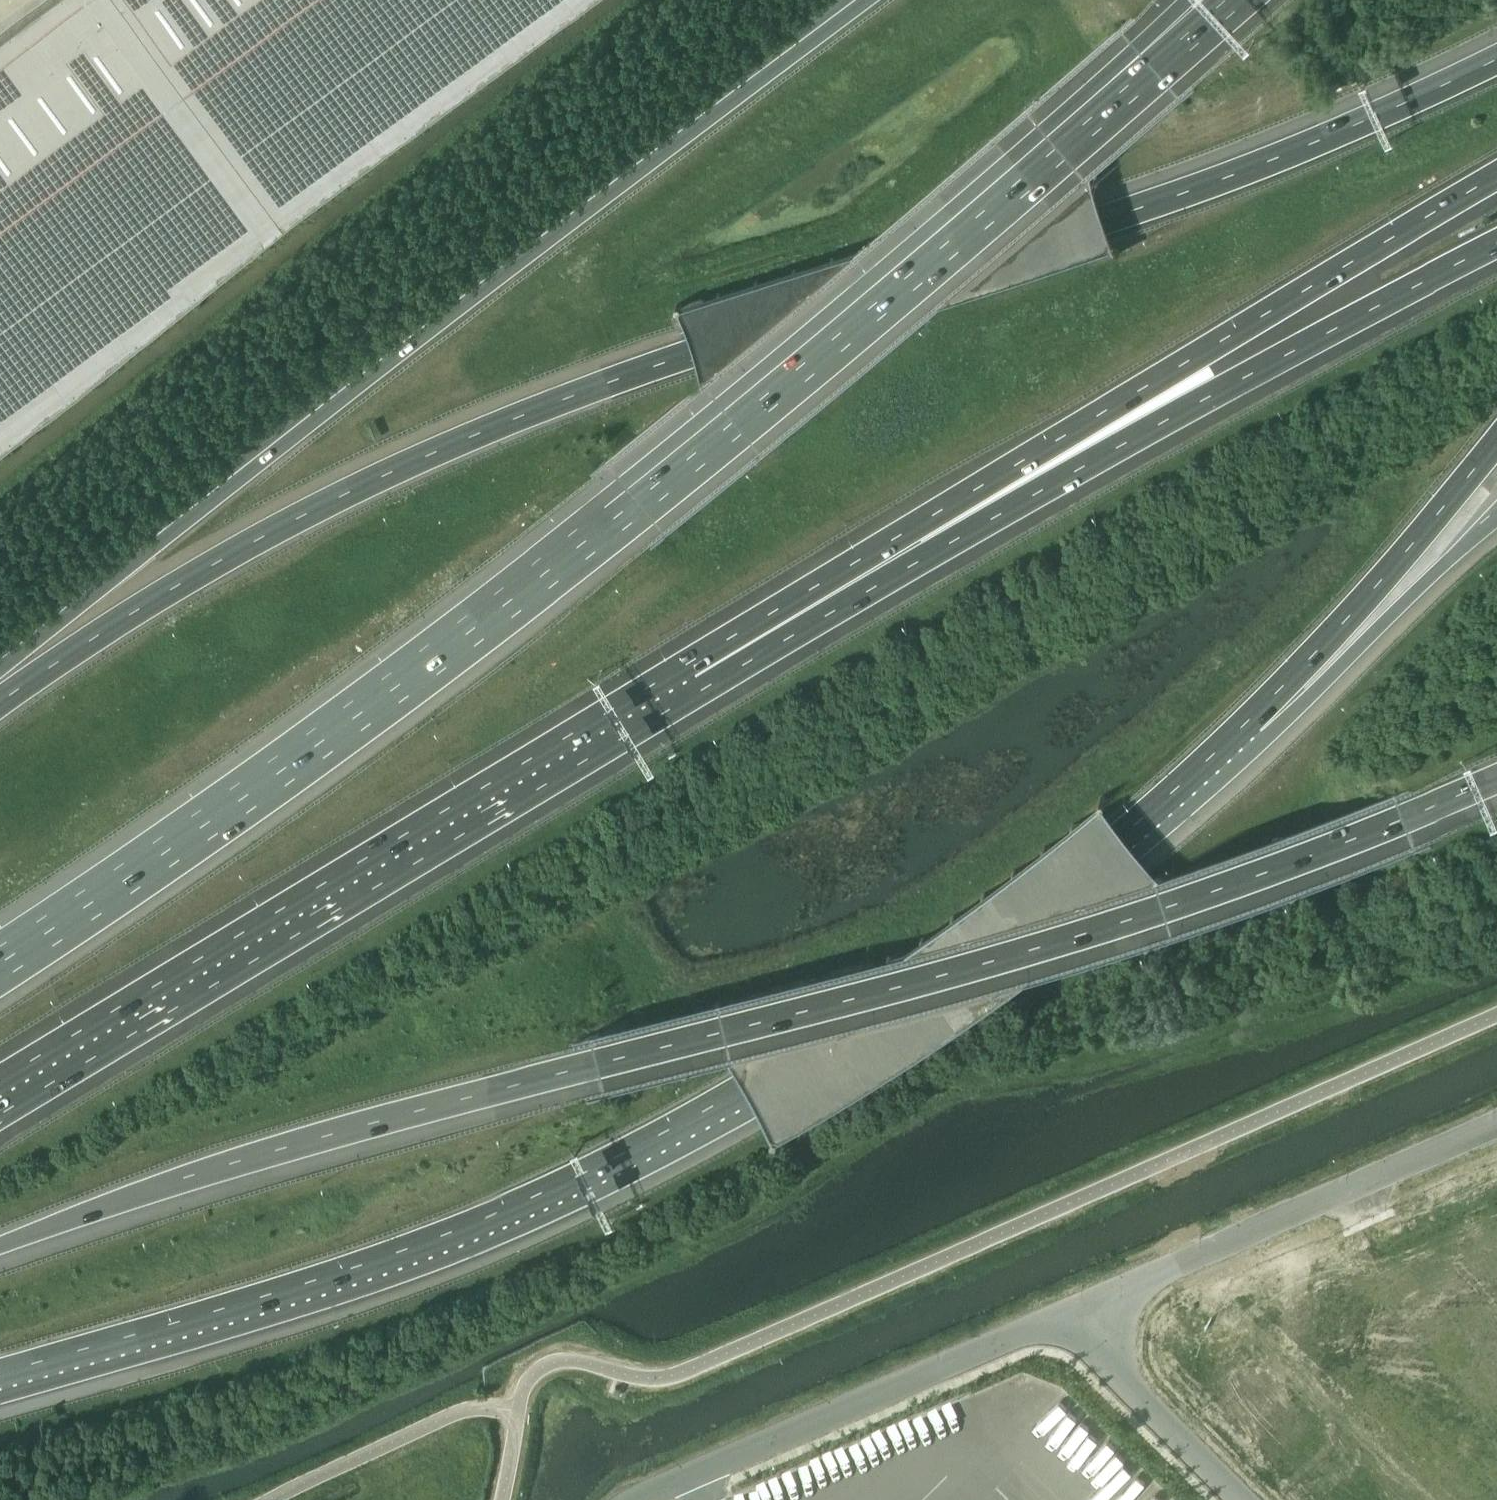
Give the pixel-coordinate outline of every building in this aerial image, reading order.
[(0,26),(0,439),(79,379),(301,200),(573,0),(35,0),(0,26)] [(613,1389),(612,1393),(617,1396),(619,1391),(620,1388),(615,1386),(613,1389)]
